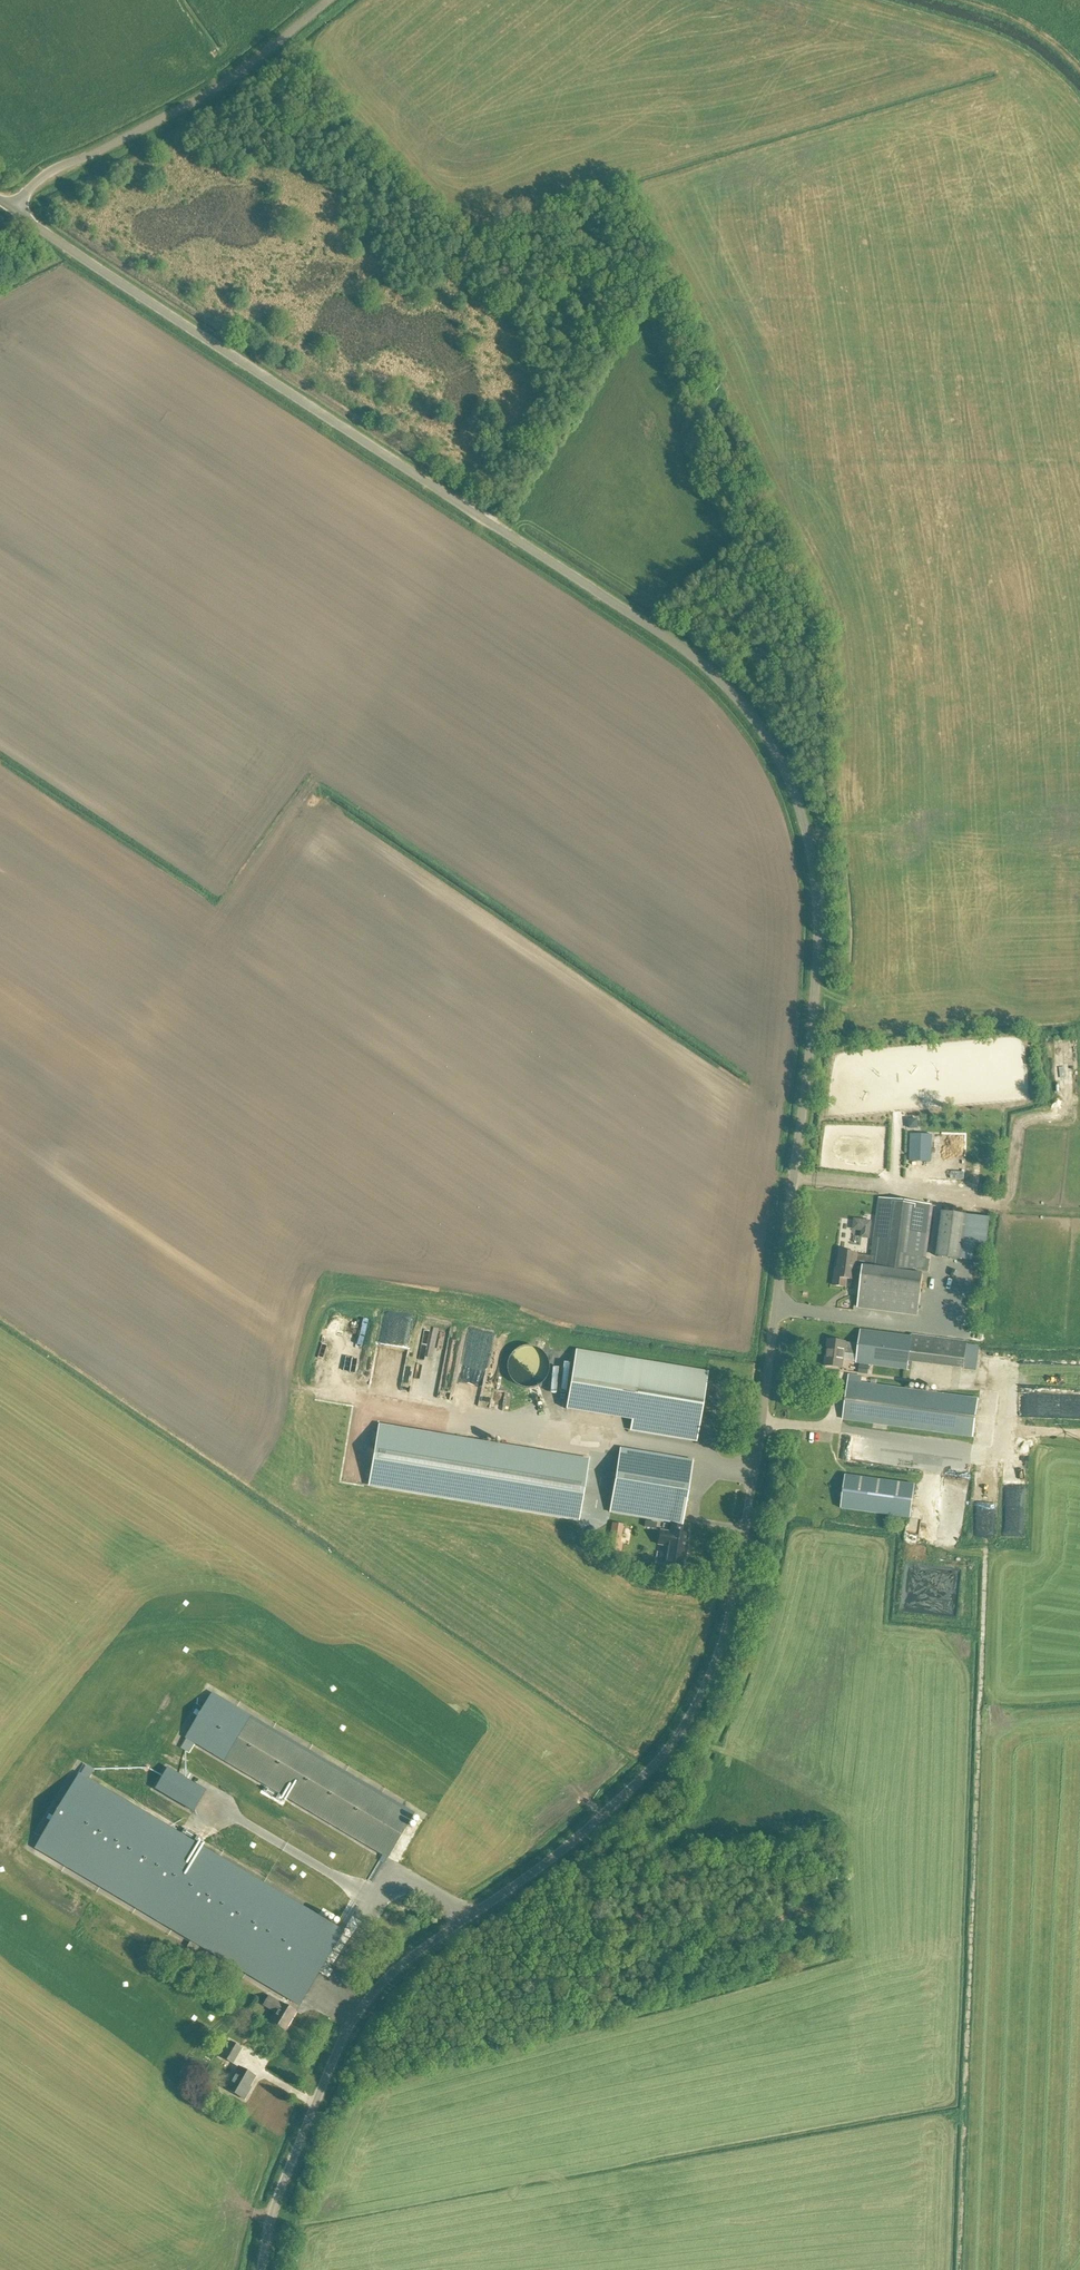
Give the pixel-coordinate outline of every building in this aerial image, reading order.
[(910,1136),(909,1161),(931,1162),(932,1136),(910,1135),(910,1136)] [(920,1276),(921,1271),(929,1272),(930,1259),(923,1258),(930,1205),(880,1199),(872,1258),(858,1256),(858,1254),(841,1252),(838,1269),(836,1269),(833,1286),(846,1288),(847,1279),(854,1280),(856,1268),(863,1269),(858,1309),(919,1317),(924,1276),(920,1276)] [(942,1212),(936,1257),(960,1261),(966,1215),(942,1212)] [(863,1221),(861,1238),(869,1239),(871,1222),(863,1221)] [(385,1373),(404,1377),(415,1316),(389,1311),(381,1355),(384,1356),(383,1360),(386,1361),(385,1367),(382,1367),(381,1371),(377,1370),(375,1381),(383,1382),(385,1373)] [(366,1317),(361,1341),(366,1342),(370,1318),(366,1317)] [(913,1335),(913,1338),(862,1331),(859,1346),(829,1342),(825,1368),(842,1370),(844,1354),(858,1356),(857,1364),(908,1371),(909,1362),(965,1370),(969,1343),(913,1335)] [(472,1333),(459,1397),(481,1402),(495,1338),(472,1333)] [(538,1348),(532,1345),(525,1345),(519,1347),(513,1351),(509,1356),(507,1363),(507,1369),(509,1376),(513,1381),(518,1385),(524,1387),(531,1387),(538,1385),(543,1382),(547,1376),(549,1370),(549,1363),(547,1357),(544,1352),(538,1348)] [(708,1372),(576,1350),(566,1411),(632,1422),(630,1432),(696,1443),(708,1372)] [(869,1366),(859,1365),(858,1373),(867,1374),(869,1366)] [(843,1421),(933,1432),(973,1438),(978,1400),(938,1395),(849,1383),(843,1421)] [(379,1427),(369,1485),(578,1520),(588,1461),(379,1427)] [(619,1471),(612,1512),(672,1523),(670,1532),(659,1530),(657,1545),(668,1547),(666,1555),(684,1558),(688,1536),(681,1534),(694,1463),(623,1450),(619,1471)] [(915,1484),(845,1475),(840,1509),(910,1519),(915,1484)] [(961,1538),(967,1489),(947,1487),(941,1535),(961,1538)] [(977,1534),(998,1534),(998,1499),(977,1498),(977,1534)] [(1005,1536),(1026,1536),(1026,1512),(1006,1511),(1005,1536)] [(626,1550),(627,1523),(614,1523),(613,1549),(626,1550)] [(912,1524),(909,1539),(919,1541),(922,1526),(912,1524)] [(387,1860),(413,1816),(209,1696),(183,1740),(387,1860)] [(192,1812),(205,1791),(166,1768),(154,1789),(192,1812)] [(34,1848),(299,2005),(343,1930),(79,1773),(34,1848)] [(195,1952),(198,1947),(190,1942),(187,1947),(195,1952)] [(298,2012),(268,1995),(262,2006),(275,2013),(269,2022),(286,2032),(298,2012)] [(241,2047),(229,2041),(219,2056),(232,2064),(241,2047)] [(249,2087),(255,2077),(238,2067),(225,2089),(244,2100),(251,2088),(249,2087)] [(236,2269),(240,2269),(243,2269),(246,2259),(239,2257),(236,2269)]
